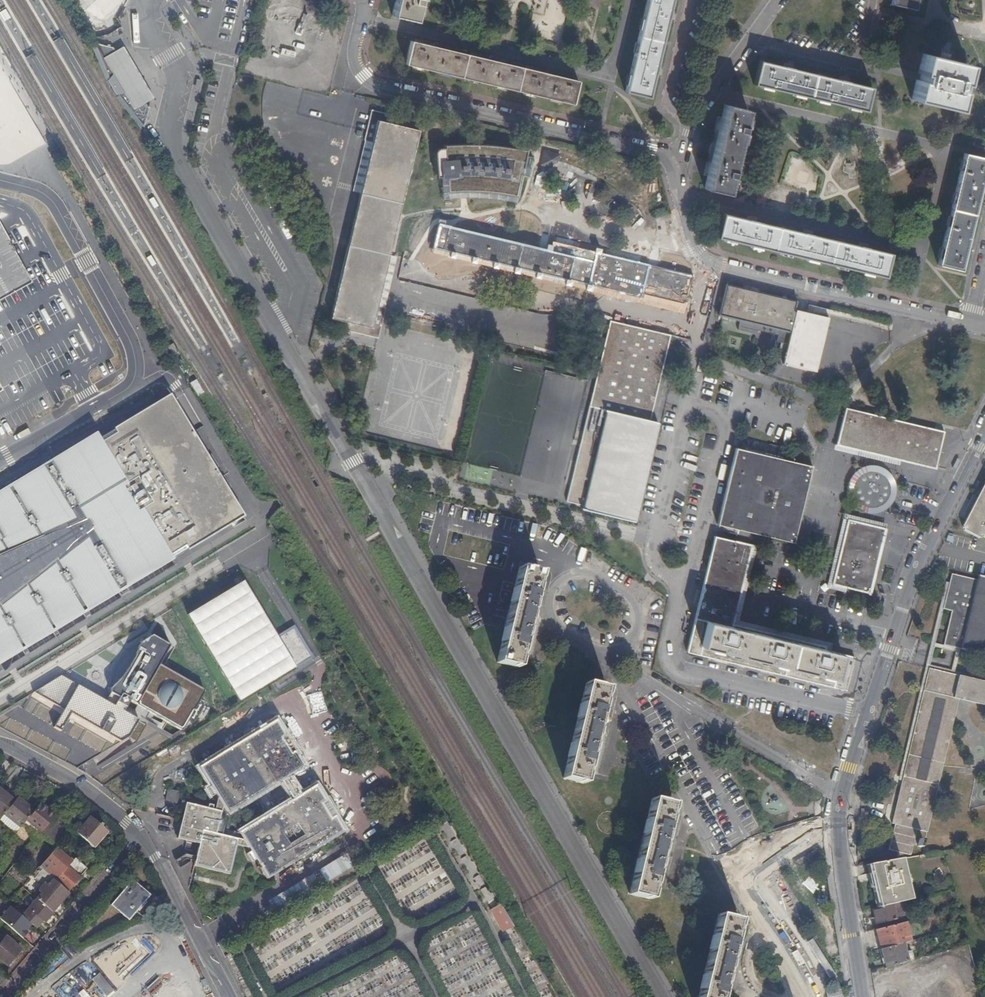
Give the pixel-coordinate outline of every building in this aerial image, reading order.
[(391,17),(415,22),(420,0),(391,0),(391,2),(395,3),(391,17)] [(625,93),(648,98),(654,75),(656,65),(667,19),(669,10),(672,0),(647,0),(625,93)] [(891,5),(914,11),(916,0),(892,0),(891,5)] [(185,25),(193,21),(186,8),(178,12),(185,25)] [(578,82),(554,76),(544,73),(498,62),(489,60),(442,49),(433,47),(410,42),(405,65),(572,104),(578,82)] [(96,43),(89,47),(96,62),(105,81),(108,84),(111,90),(114,95),(116,98),(118,101),(140,128),(143,126),(145,128),(150,109),(146,103),(149,101),(153,98),(144,82),(138,74),(122,47),(114,51),(96,43)] [(977,59),(984,61),(984,44),(981,43),(977,59)] [(911,99),(955,110),(959,91),(957,90),(958,83),(961,84),(966,65),(922,54),(917,73),(920,74),(918,81),(915,80),(911,99)] [(871,89),(759,62),(754,85),(865,111),(871,89)] [(703,176),(707,177),(704,190),(727,195),(747,111),(724,105),(721,118),(716,117),(703,176)] [(329,318),(347,322),(345,331),(377,340),(384,309),(376,307),(398,217),(418,133),(419,131),(401,127),(403,118),(371,110),(363,141),(372,143),(329,318)] [(973,145),(984,148),(984,138),(974,135),(972,145),(973,145)] [(445,152),(437,153),(441,178),(450,177),(453,193),(466,191),(483,190),(500,190),(514,191),(525,193),(522,150),(505,148),(490,146),(476,146),(465,146),(457,146),(445,150),(445,152)] [(963,154),(937,265),(960,271),(965,248),(968,238),(979,192),(981,183),(984,166),(984,159),(984,158),(971,155),(963,153),(963,154)] [(776,154),(768,178),(778,181),(785,157),(776,154)] [(756,223),(746,221),(723,215),(718,239),(884,277),(890,254),(866,249),(857,246),(811,235),(802,233),(756,223)] [(538,273),(641,298),(642,293),(675,301),(685,304),(691,278),(661,270),(553,244),(552,247),(551,252),(547,251),(531,247),(449,228),(443,251),(521,269),(538,273)] [(726,285),(725,285),(718,316),(719,317),(719,316),(758,325),(789,333),(790,332),(791,332),(783,364),(815,372),(828,318),(796,310),(794,316),(793,316),(797,302),(726,285)] [(650,422),(671,336),(666,335),(610,321),(597,375),(566,502),(583,506),(582,509),(632,521),(656,423),(650,422)] [(49,459),(10,483),(5,486),(0,489),(0,662),(21,649),(26,647),(52,631),(56,628),(82,613),(88,609),(118,591),(121,590),(127,586),(172,559),(167,550),(181,542),(186,551),(242,517),(227,490),(231,487),(224,475),(220,478),(218,474),(215,476),(214,474),(217,472),(215,468),(219,466),(212,453),(207,456),(197,436),(193,437),(191,434),(194,432),(172,393),(113,427),(115,429),(99,438),(96,432),(49,458),(49,459)] [(845,409),(844,413),(836,445),(859,450),(901,460),(936,468),(943,430),(845,409)] [(738,542),(752,545),(754,534),(793,544),(806,492),(812,467),(787,461),(736,448),(717,525),(741,531),(738,542)] [(885,529),(901,460),(859,450),(854,472),(851,474),(848,477),(846,480),(845,485),(845,488),(845,492),(846,495),(847,498),(848,500),(843,519),(848,520),(885,529)] [(962,531),(983,541),(984,537),(984,483),(962,531)] [(870,592),(885,529),(848,520),(833,584),(870,592)] [(715,537),(697,611),(687,653),(763,671),(836,689),(846,691),(854,657),(817,648),(817,645),(733,625),(752,545),(738,542),(715,537)] [(531,608),(535,593),(540,573),(520,568),(517,582),(511,606),(497,662),(517,667),(526,632),(528,633),(532,619),(534,609),(531,608)] [(950,618),(944,645),(947,646),(984,655),(984,578),(978,576),(976,580),(951,574),(947,593),(943,609),(952,612),(950,618)] [(241,581),(186,615),(239,701),(311,656),(293,627),(276,638),(241,581)] [(121,590),(124,596),(130,592),(127,586),(121,590)] [(91,615),(88,609),(82,613),(86,618),(91,615)] [(60,675),(33,693),(63,709),(53,727),(59,730),(69,713),(100,729),(107,717),(113,720),(107,733),(119,741),(129,734),(137,720),(120,710),(126,699),(178,728),(180,727),(185,721),(188,723),(193,720),(202,705),(201,700),(198,698),(201,692),(202,688),(157,663),(168,645),(150,634),(137,641),(135,650),(132,656),(130,661),(126,667),(122,673),(119,677),(114,682),(108,686),(107,692),(102,700),(77,685),(76,685),(60,675)] [(930,669),(918,714),(892,824),(895,825),(889,850),(911,855),(917,830),(927,832),(956,709),(959,699),(984,705),(984,682),(930,669)] [(563,778),(583,783),(590,756),(592,748),(594,749),(600,724),(597,723),(606,688),(586,683),(563,778)] [(260,774),(295,752),(275,720),(198,768),(217,800),(237,788),(241,795),(264,781),(260,774)] [(305,768),(295,752),(260,774),(264,781),(241,795),(237,788),(217,800),(227,815),(281,782),(289,778),(305,768)] [(299,796),(289,778),(281,782),(292,800),(299,796)] [(316,786),(299,796),(292,800),(238,833),(247,848),(267,836),(262,829),(285,815),(290,822),(325,801),(316,786)] [(3,816),(14,802),(0,791),(0,819),(3,816)] [(3,816),(19,829),(24,823),(29,817),(33,811),(17,798),(14,802),(3,816)] [(629,894),(649,899),(656,872),(658,864),(661,865),(666,841),(664,840),(672,805),(652,800),(629,894)] [(267,836),(247,848),(266,880),(344,833),(325,801),(290,822),(285,815),(262,829),(267,836)] [(212,830),(216,813),(185,805),(181,821),(180,822),(212,830)] [(51,820),(53,818),(38,806),(33,811),(29,817),(24,823),(38,835),(39,834),(51,820)] [(223,829),(227,815),(216,813),(212,830),(180,822),(179,827),(178,831),(196,835),(235,844),(238,833),(223,829)] [(14,835),(19,829),(3,816),(0,819),(0,823),(14,835)] [(88,843),(93,848),(108,830),(102,825),(103,824),(100,821),(99,822),(91,816),(77,833),(88,843)] [(55,847),(67,833),(51,820),(39,834),(55,848),(55,847)] [(176,840),(194,844),(196,835),(178,831),(176,840)] [(228,875),(235,844),(196,835),(194,844),(198,845),(193,867),(197,868),(228,875)] [(66,890),(67,891),(87,869),(74,858),(72,861),(55,847),(55,848),(39,867),(66,890)] [(189,863),(191,857),(185,855),(178,859),(183,867),(189,863)] [(900,859),(866,865),(876,907),(904,901),(910,900),(900,859)] [(38,900),(51,912),(61,901),(58,899),(66,890),(39,867),(32,875),(42,885),(38,891),(42,894),(38,900)] [(151,894),(148,892),(132,879),(111,905),(126,917),(129,920),(136,911),(142,916),(152,905),(146,900),(151,894)] [(811,879),(793,888),(803,907),(820,897),(811,879)] [(61,901),(68,892),(67,891),(66,890),(58,899),(61,901)] [(44,922),(53,913),(51,912),(38,900),(36,899),(28,908),(30,910),(24,917),(36,928),(42,921),(44,922)] [(514,926),(498,900),(489,906),(504,932),(514,926)] [(876,907),(872,908),(876,924),(895,919),(893,914),(900,912),(901,914),(907,913),(904,901),(876,907)] [(22,938),(27,932),(25,931),(31,924),(10,907),(5,913),(4,912),(0,917),(0,919),(22,938)] [(722,987),(724,980),(726,981),(732,956),(730,955),(738,920),(718,915),(699,996),(720,996),(722,987)] [(905,922),(876,930),(881,949),(903,943),(910,941),(905,922)] [(6,937),(0,944),(0,959),(7,965),(21,949),(6,937)] [(903,943),(881,949),(886,968),(888,967),(907,962),(903,943)] [(8,978),(0,971),(0,985),(1,986),(8,978)]
